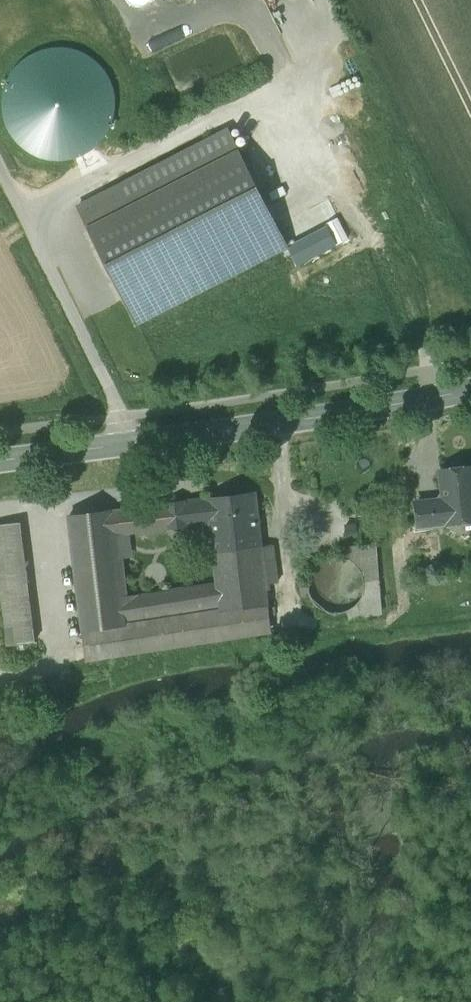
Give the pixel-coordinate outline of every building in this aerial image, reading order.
[(228,130),(78,206),(138,323),(288,246),(228,130)] [(440,470),(443,495),(439,499),(431,500),(434,524),(470,520),(470,467),(440,470)] [(256,494),(208,499),(210,522),(212,537),(260,531),(256,494)] [(185,526),(210,522),(208,499),(182,503),(185,526)] [(434,524),(431,500),(417,502),(420,526),(434,524)] [(182,503),(168,504),(170,527),(185,526),(182,503)] [(168,504),(112,511),(114,530),(147,526),(148,530),(170,527),(168,504)] [(82,631),(126,625),(122,599),(114,530),(112,511),(68,517),(82,631)] [(0,525),(0,583),(8,645),(36,642),(21,522),(0,525)] [(260,531),(212,537),(217,584),(221,611),(269,605),(266,584),(261,540),(260,531)] [(272,539),(261,540),(266,584),(278,583),(272,539)] [(344,547),(344,557),(356,563),(365,581),(361,600),(346,612),(349,620),(379,615),(375,543),(344,547)] [(312,569),(307,586),(314,603),(329,613),(346,612),(361,600),(365,581),(356,563),(344,557),(326,558),(312,569)] [(221,611),(217,584),(122,599),(126,625),(221,611)] [(269,605),(221,611),(126,625),(82,631),(86,660),(272,631),(269,605)]
